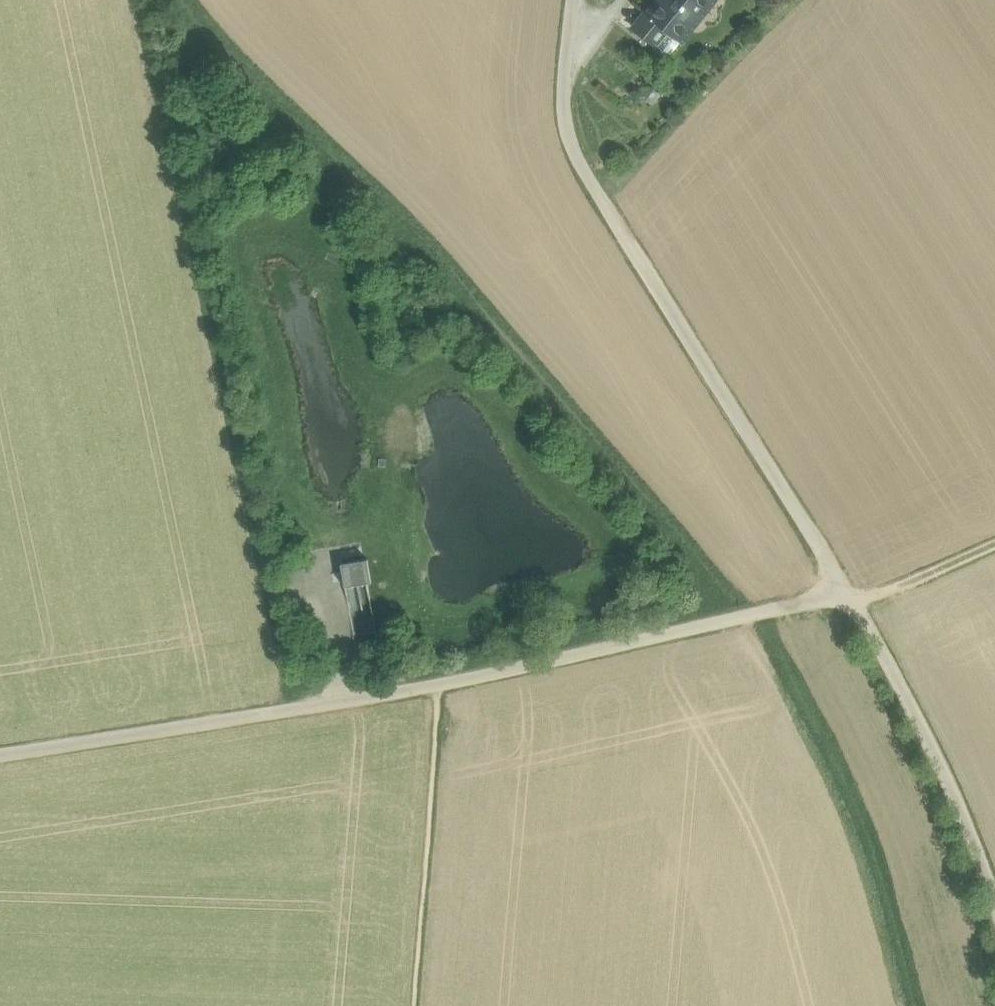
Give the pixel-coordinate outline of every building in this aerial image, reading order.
[(648,13),(668,30),(680,40),(692,25),(688,22),(705,0),(658,0),(649,12),(648,13)] [(668,30),(648,13),(649,12),(646,10),(633,26),(656,45),(668,30)] [(387,459),(380,458),(378,466),(386,467),(387,459)] [(368,558),(341,562),(345,585),(372,581),(368,558)] [(324,643),(316,644),(318,655),(326,654),(324,643)]
